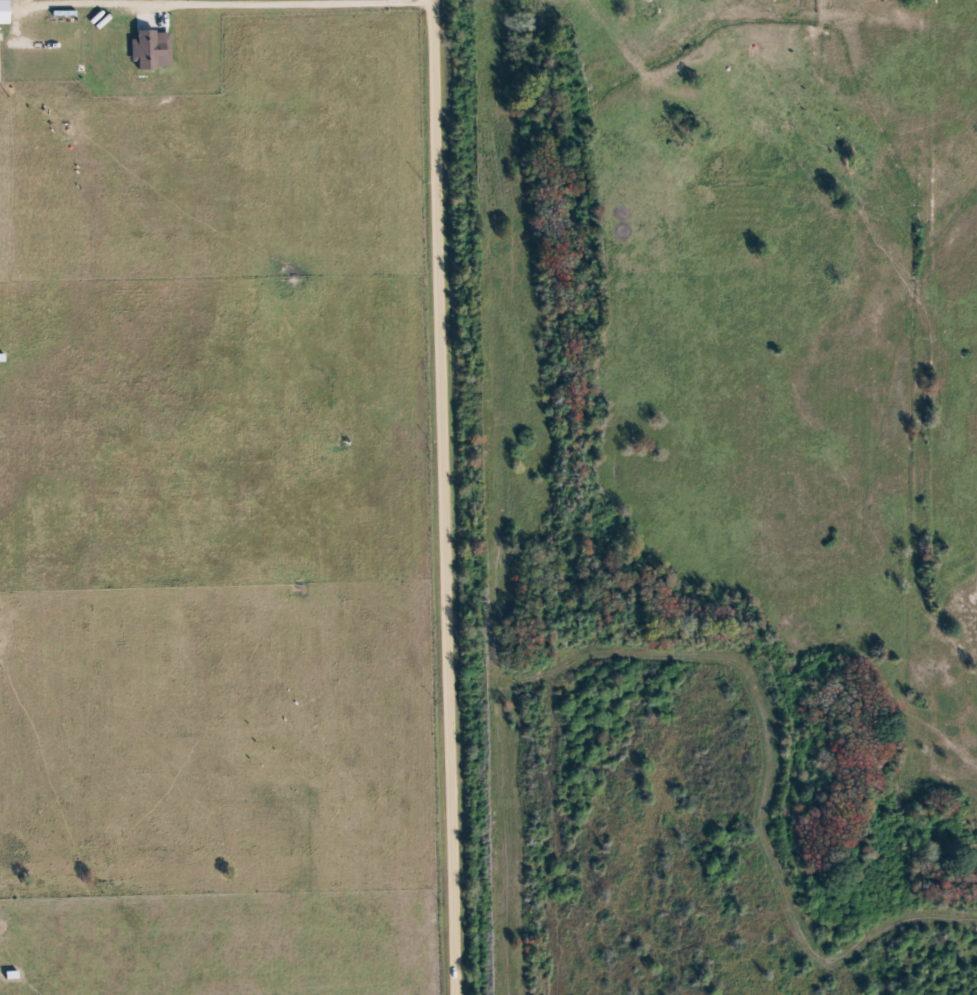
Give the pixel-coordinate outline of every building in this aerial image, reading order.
[(168,31),(130,32),(131,69),(170,68),(168,31)]
